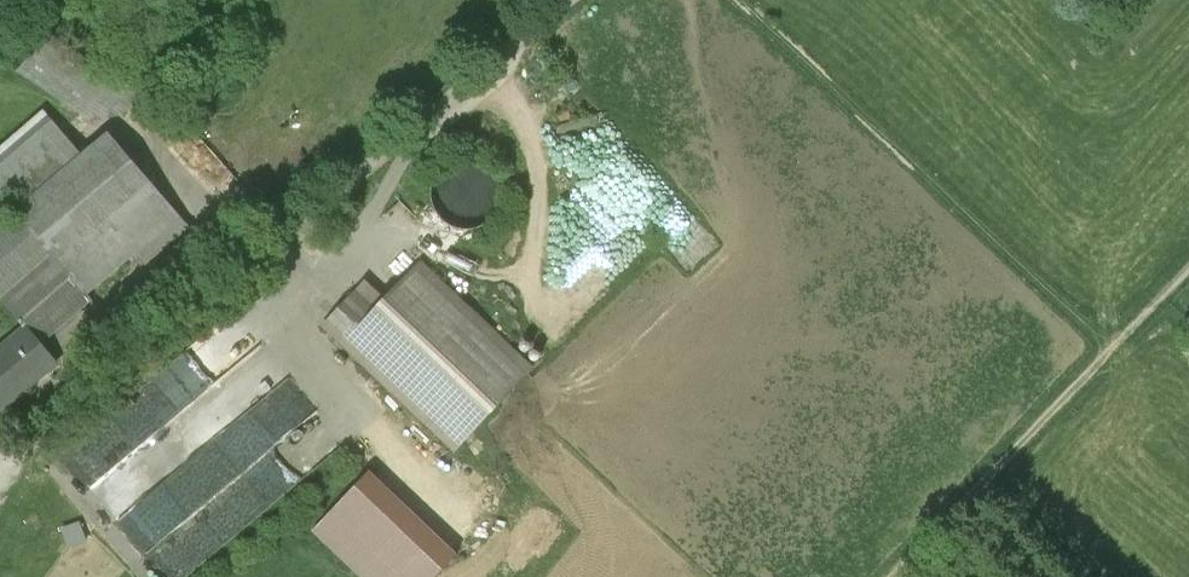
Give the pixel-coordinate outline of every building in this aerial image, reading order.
[(23,220),(85,291),(134,249),(144,261),(178,231),(105,146),(83,165),(49,125),(0,167),(0,174),(32,211),(23,220)] [(429,203),(434,214),(443,222),(453,228),(465,229),(477,227),(488,221),(496,212),(501,201),(502,188),(498,176),(491,166),(480,159),(468,156),(456,157),(444,162),(435,170),(430,180),(428,192),(429,203)] [(34,335),(85,291),(23,220),(0,240),(0,296),(34,335)] [(359,264),(312,313),(452,447),(532,363),(411,248),(378,283),(359,264)] [(17,336),(0,350),(0,411),(47,373),(17,336)] [(182,517),(318,416),(262,340),(251,347),(260,359),(252,365),(260,376),(240,392),(251,407),(171,466),(189,489),(171,503),(182,517)]
